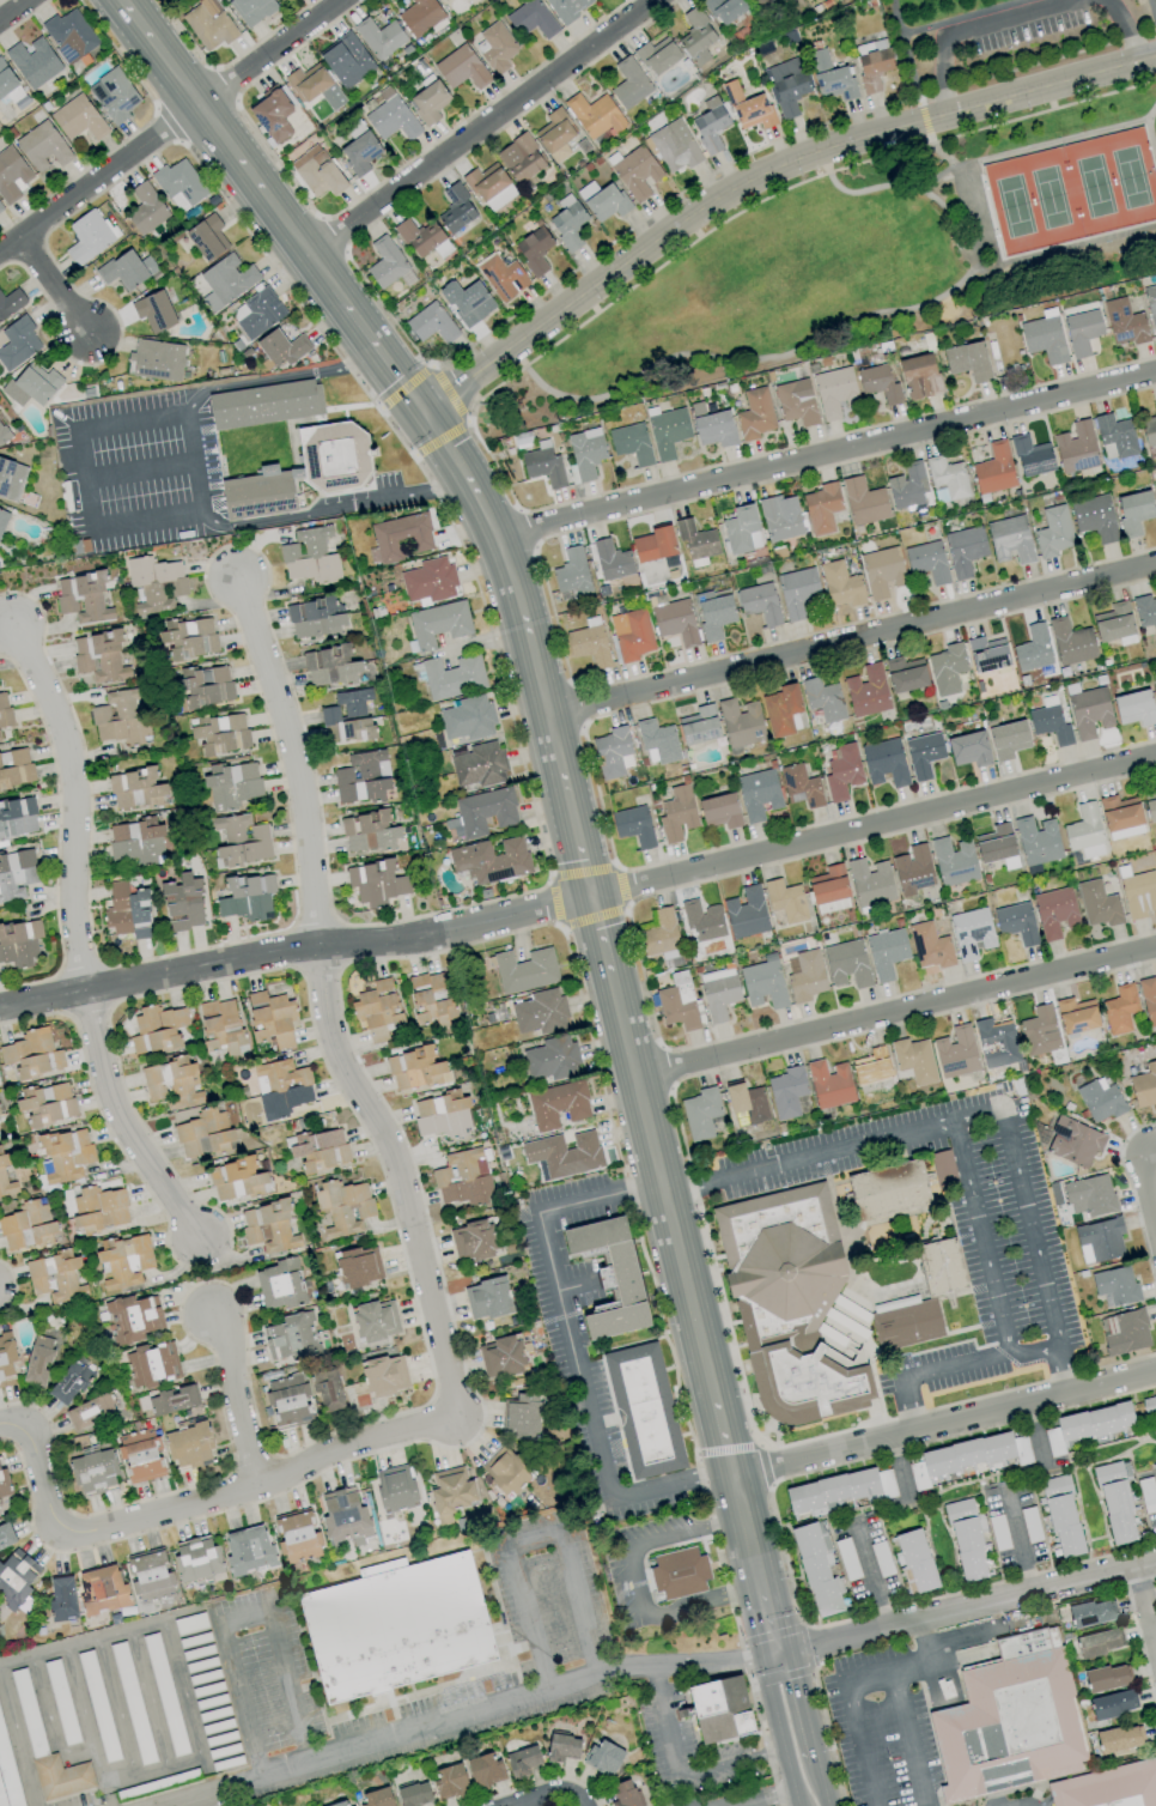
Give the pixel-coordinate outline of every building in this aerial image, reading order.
[(239,35),(215,0),(202,0),(180,15),(206,52),(222,41),(224,45),(239,35)] [(278,7),(273,0),(230,0),(227,2),(248,30),(278,7)] [(433,0),(410,0),(413,4),(397,15),(414,39),(445,17),(433,0)] [(545,40),(559,30),(536,0),(527,0),(505,17),(520,37),(535,26),(545,40)] [(592,0),(544,0),(561,26),(594,3),(592,0)] [(749,10),(742,0),(702,0),(719,28),(749,10)] [(99,44),(73,5),(41,27),(68,66),(99,44)] [(677,38),(695,68),(710,59),(704,48),(717,40),(696,6),(682,15),(691,30),(677,38)] [(407,42),(393,20),(376,31),(367,16),(353,26),(376,61),(407,42)] [(510,67),(506,60),(519,51),(500,22),(472,40),(495,77),(510,67)] [(375,68),(350,32),(318,54),(344,90),(375,68)] [(62,69),(40,36),(25,46),(20,40),(4,51),(31,90),(62,69)] [(682,59),(668,36),(651,47),(647,42),(634,50),(652,78),(682,59)] [(865,95),(881,91),(876,74),(893,70),(885,38),(853,46),(865,95)] [(433,66),(450,89),(467,77),(477,90),(491,79),(464,43),(433,66)] [(818,94),(827,92),(829,97),(839,95),(841,102),(856,98),(848,65),(830,70),(825,48),(807,52),(818,94)] [(613,64),(623,81),(610,89),(622,110),(653,92),(630,54),(613,64)] [(763,69),(780,121),(798,115),(793,98),(811,92),(800,57),(763,69)] [(8,94),(12,101),(15,98),(14,97),(22,92),(0,59),(0,99),(8,94)] [(297,68),(284,77),(303,105),(319,94),(331,111),(345,101),(319,62),(301,74),(297,68)] [(113,125),(143,103),(116,66),(86,87),(113,125)] [(427,127),(440,118),(436,111),(451,101),(437,79),(408,99),(427,127)] [(739,131),(759,123),(761,130),(776,124),(764,92),(742,100),(734,79),(722,84),(739,131)] [(380,140),(398,129),(407,142),(421,132),(391,85),(378,94),(383,102),(364,115),(380,140)] [(248,110),(275,146),(293,132),(283,119),(295,110),(277,88),(248,110)] [(66,140),(86,129),(94,142),(108,133),(83,92),(49,113),(66,140)] [(588,141),(611,128),(614,134),(626,126),(606,93),(586,105),(577,92),(563,101),(588,141)] [(705,156),(722,150),(715,132),(729,127),(717,96),(701,101),(706,114),(691,119),(705,156)] [(571,153),(564,143),(577,134),(558,106),(545,116),(550,124),(535,135),(554,165),(571,153)] [(701,161),(680,118),(647,133),(666,174),(685,165),(686,168),(701,161)] [(73,158),(46,119),(14,141),(37,174),(52,163),(57,169),(73,158)] [(371,169),(367,162),(382,152),(367,130),(338,151),(357,179),(371,169)] [(496,152),(517,184),(546,165),(524,133),(496,152)] [(327,189),(333,196),(348,185),(316,143),(289,164),(315,198),(327,189)] [(19,187),(33,177),(9,144),(0,151),(0,197),(7,206),(23,194),(19,187)] [(609,166),(635,205),(653,193),(648,185),(663,176),(642,144),(609,166)] [(151,174),(177,214),(208,194),(184,157),(166,169),(164,165),(151,174)] [(479,174),(475,168),(463,176),(488,214),(517,194),(495,163),(479,174)] [(169,216),(144,180),(129,190),(140,206),(126,216),(140,236),(169,216)] [(612,181),(598,191),(591,181),(576,191),(597,223),(614,212),(618,218),(631,208),(612,181)] [(450,235),(478,215),(455,182),(442,191),(452,205),(436,216),(450,235)] [(546,221),(570,253),(582,244),(572,231),(588,219),(568,193),(556,202),(562,209),(546,221)] [(67,226),(77,241),(64,251),(76,268),(118,238),(95,206),(67,226)] [(184,232),(205,263),(229,247),(217,229),(222,226),(213,212),(184,232)] [(418,260),(434,247),(440,256),(451,248),(430,221),(417,231),(407,217),(393,228),(418,260)] [(512,245),(534,279),(549,269),(539,254),(553,245),(541,226),(512,245)] [(365,269),(379,290),(409,269),(384,234),(369,244),(380,259),(365,269)] [(127,292),(158,270),(147,255),(139,261),(129,247),(95,272),(105,285),(116,277),(127,292)] [(474,266),(502,304),(530,283),(513,260),(504,267),(493,252),(474,266)] [(199,273),(210,292),(200,298),(209,313),(262,280),(251,264),(237,273),(233,266),(238,263),(232,253),(199,273)] [(496,308),(477,280),(460,292),(452,280),(438,289),(466,329),(496,308)] [(1155,340),(1155,284),(1142,287),(1155,340)] [(286,315),(268,286),(228,311),(247,340),(286,315)] [(0,294),(0,321),(27,302),(17,288),(3,298),(0,294)] [(137,320),(144,317),(151,335),(177,323),(162,289),(130,303),(137,320)] [(1101,302),(1112,344),(1130,340),(1131,344),(1149,341),(1142,313),(1130,314),(1125,296),(1101,302)] [(434,332),(443,346),(459,335),(435,300),(404,322),(419,343),(434,332)] [(1063,317),(1072,359),(1089,356),(1085,340),(1102,335),(1096,309),(1063,317)] [(7,373),(41,347),(30,331),(34,328),(24,314),(0,331),(8,342),(0,348),(0,364),(7,373)] [(1018,323),(1026,353),(1042,350),(1046,365),(1067,360),(1057,315),(1018,323)] [(256,341),(273,370),(310,349),(302,334),(286,343),(278,328),(256,341)] [(184,344),(135,339),(133,353),(129,352),(126,375),(181,380),(184,344)] [(982,340),(942,349),(948,375),(968,370),(972,383),(992,380),(982,340)] [(898,360),(907,401),(941,394),(933,353),(898,360)] [(40,407),(64,381),(50,368),(45,374),(30,360),(2,392),(19,408),(29,397),(40,407)] [(862,395),(881,390),(885,407),(902,402),(898,383),(891,384),(886,363),(856,371),(862,395)] [(812,375),(823,422),(840,419),(837,404),(857,399),(850,366),(812,375)] [(208,395),(213,430),(325,414),(321,384),(314,386),(312,378),(208,395)] [(782,422),(798,418),(801,428),(819,423),(807,378),(773,387),(782,422)] [(740,443),(759,439),(758,432),(775,429),(766,386),(742,391),(746,410),(734,413),(740,443)] [(729,410),(704,415),(701,402),(689,404),(699,446),(717,441),(719,448),(736,444),(729,410)] [(690,439),(685,409),(648,415),(655,463),(674,460),(671,442),(690,439)] [(1093,416),(1111,412),(1112,420),(1127,418),(1138,453),(1115,459),(1111,443),(1099,446),(1093,416)] [(1052,436),(1061,474),(1099,463),(1088,417),(1071,422),(1073,437),(1067,438),(1065,431),(1052,436)] [(1140,429),(1155,421),(1155,444),(1145,447),(1140,429)] [(226,521),(219,483),(299,469),(293,430),(348,422),(367,437),(370,447),(378,446),(381,457),(370,459),(372,472),(358,490),(321,496),(302,483),(302,479),(293,480),(297,511),(226,521)] [(614,456),(632,452),(636,469),(653,464),(643,422),(607,431),(614,456)] [(9,439),(0,425),(0,445),(9,439)] [(577,483),(595,480),(592,463),(605,461),(600,429),(568,434),(577,483)] [(1009,437),(1012,457),(1017,457),(1021,477),(1054,468),(1047,442),(1029,446),(1026,432),(1009,437)] [(987,443),(991,460),(971,465),(978,496),(1016,487),(1005,438),(987,443)] [(559,455),(551,456),(549,448),(520,453),(525,479),(545,475),(548,490),(565,487),(559,455)] [(962,462),(944,465),(942,454),(925,458),(931,488),(944,485),(947,501),(969,497),(962,462)] [(28,467),(0,458),(0,497),(16,503),(28,467)] [(927,490),(920,460),(901,465),(904,474),(886,479),(893,509),(923,502),(921,492),(927,490)] [(1150,481),(1155,479),(1155,475),(1154,468),(1148,469),(1150,481)] [(890,517),(883,487),(865,491),(861,475),(841,480),(852,526),(890,517)] [(810,537),(835,533),(831,513),(842,511),(836,481),(817,485),(819,491),(802,495),(810,537)] [(1148,490),(1155,516),(1137,521),(1140,534),(1122,539),(1118,520),(1120,519),(1115,498),(1148,490)] [(1070,507),(1076,533),(1093,529),(1097,544),(1118,540),(1106,493),(1069,505),(1070,507)] [(803,535),(794,496),(780,499),(779,496),(758,500),(767,542),(803,535)] [(732,508),(734,518),(721,521),(728,555),(762,548),(753,503),(732,508)] [(1032,531),(1039,559),(1057,556),(1055,551),(1059,550),(1060,547),(1073,545),(1063,503),(1040,509),(1045,527),(1032,531)] [(8,512),(0,509),(0,533),(8,512)] [(370,524),(378,562),(434,551),(426,512),(370,524)] [(985,522),(994,562),(1008,559),(1006,551),(1011,550),(1017,564),(1034,562),(1022,514),(985,522)] [(715,529),(694,533),(691,517),(674,521),(678,541),(684,540),(688,560),(720,554),(715,529)] [(341,581),(337,554),(326,555),(324,539),(333,537),(331,525),(293,530),(295,543),(280,545),(285,580),(316,576),(317,585),(341,581)] [(631,539),(636,564),(677,554),(670,525),(648,530),(649,535),(631,539)] [(943,534),(955,581),(972,577),(968,561),(988,556),(980,525),(943,534)] [(592,541),(600,581),(634,574),(629,550),(612,553),(609,538),(592,541)] [(903,549),(910,575),(928,570),(932,587),(949,582),(938,540),(903,549)] [(559,600),(591,593),(581,545),(563,549),(566,565),(552,568),(559,600)] [(860,554),(869,602),(890,598),(888,588),(906,585),(898,547),(860,554)] [(125,559),(130,587),(141,586),(143,602),(134,604),(136,617),(174,611),(172,597),(187,595),(181,560),(151,565),(150,556),(125,559)] [(399,572),(405,602),(418,600),(419,605),(458,597),(451,564),(446,564),(445,556),(417,562),(418,568),(399,572)] [(829,607),(848,602),(849,607),(865,603),(858,574),(846,577),(842,559),(819,564),(829,607)] [(76,625),(114,620),(113,607),(106,608),(102,572),(55,578),(59,614),(74,613),(76,625)] [(742,617),(760,612),(764,628),(781,625),(771,582),(736,590),(742,617)] [(736,621),(727,588),(693,597),(706,644),(723,639),(719,625),(736,621)] [(1149,598),(1155,597),(1155,643),(1151,624),(1138,628),(1131,598),(1149,594),(1149,598)] [(658,637),(678,633),(681,648),(698,645),(688,598),(665,603),(664,597),(650,600),(658,637)] [(291,640),(341,634),(340,626),(345,625),(343,605),(334,606),(333,598),(287,603),(291,640)] [(408,612),(416,653),(435,649),(432,635),(447,632),(448,639),(471,634),(465,600),(408,612)] [(1126,600),(1109,604),(1111,611),(1091,616),(1099,642),(1134,634),(1126,600)] [(609,616),(620,665),(638,661),(637,654),(654,651),(645,608),(609,616)] [(1048,619),(1065,614),(1069,631),(1089,626),(1096,656),(1059,666),(1048,619)] [(217,655),(212,618),(164,623),(165,632),(158,632),(159,644),(168,643),(171,660),(217,655)] [(1026,625),(1042,622),(1052,662),(1017,672),(1011,647),(1029,642),(1026,625)] [(566,632),(570,658),(591,655),(593,670),(610,667),(603,625),(566,632)] [(76,674),(91,672),(93,685),(130,679),(129,666),(123,666),(118,631),(71,637),(76,674)] [(1010,667),(1004,638),(984,642),(983,636),(966,639),(973,673),(1010,667)] [(936,697),(959,693),(955,673),(967,671),(961,642),(943,646),(944,652),(927,655),(936,697)] [(303,652),(308,688),(356,681),(355,673),(362,672),(361,661),(351,662),(349,645),(303,652)] [(430,701),(487,688),(479,654),(454,659),(456,667),(441,671),(438,657),(421,661),(430,701)] [(928,685),(922,658),(903,663),(902,656),(883,660),(892,694),(928,685)] [(859,666),(861,675),(843,679),(852,718),(891,709),(879,661),(859,666)] [(233,702),(228,664),(180,671),(181,681),(175,682),(176,692),(185,691),(187,708),(233,702)] [(806,710),(819,707),(822,724),(844,719),(838,683),(820,687),(818,677),(800,680),(806,710)] [(770,739),(793,734),(790,715),(802,713),(796,683),(777,687),(779,693),(762,697),(770,739)] [(1114,726),(1105,686),(1067,695),(1077,742),(1097,738),(1095,730),(1114,726)] [(95,742),(123,739),(124,746),(143,744),(143,736),(146,736),(141,689),(104,692),(105,706),(91,707),(95,742)] [(343,705),(344,718),(365,716),(363,701),(372,700),(371,689),(333,693),(334,706),(343,705)] [(1138,720),(1139,727),(1155,723),(1155,722),(1148,689),(1112,698),(1119,725),(1138,720)] [(11,726),(6,691),(0,692),(0,728),(11,726)] [(438,711),(445,740),(465,736),(466,742),(494,736),(491,726),(495,725),(487,693),(450,702),(451,707),(438,711)] [(1072,744),(1068,723),(1061,724),(1055,695),(1040,698),(1042,708),(1027,711),(1032,736),(1052,732),(1056,748),(1072,744)] [(717,702),(728,749),(764,741),(755,701),(738,705),(736,697),(717,702)] [(720,737),(711,703),(695,707),(696,714),(678,719),(684,746),(720,737)] [(320,708),(324,744),(374,738),(372,718),(339,722),(338,706),(320,708)] [(249,749),(245,713),(195,718),(196,727),(190,727),(191,739),(201,738),(203,755),(249,749)] [(680,758),(672,724),(655,729),(652,718),(636,722),(647,767),(680,758)] [(988,727),(995,762),(1012,759),(1011,751),(1030,747),(1025,720),(988,727)] [(601,781),(624,776),(623,768),(634,766),(625,725),(608,728),(609,734),(592,738),(601,781)] [(952,766),(973,762),(974,767),(991,765),(984,731),(947,738),(952,766)] [(945,758),(939,732),(904,740),(913,783),(931,779),(927,762),(945,758)] [(860,746),(869,786),(887,782),(889,789),(908,785),(898,738),(860,746)] [(449,757),(456,787),(477,783),(478,787),(507,781),(498,740),(467,747),(469,752),(449,757)] [(863,783),(854,742),(835,746),(838,758),(826,761),(829,775),(823,776),(829,804),(847,800),(844,786),(863,783)] [(33,784),(28,747),(0,752),(0,789),(33,784)] [(332,770),(338,805),(384,797),(383,790),(391,789),(384,749),(346,755),(348,767),(332,770)] [(210,813),(239,810),(238,800),(261,797),(257,760),(208,767),(209,776),(205,776),(210,813)] [(779,768),(787,804),(804,800),(806,810),(824,806),(817,777),(805,779),(801,763),(779,768)] [(113,810),(168,803),(166,783),(157,784),(155,768),(108,773),(113,810)] [(766,820),(764,811),(782,808),(774,768),(736,776),(745,824),(766,820)] [(664,845),(683,841),(681,830),(698,827),(689,783),(668,788),(671,800),(660,802),(663,816),(658,817),(664,845)] [(486,834),(483,818),(493,816),(495,829),(518,824),(511,787),(454,798),(458,818),(448,820),(452,841),(486,834)] [(742,826),(733,792),(697,801),(704,828),(724,823),(726,830),(742,826)] [(1155,821),(1155,792),(1142,796),(1149,823),(1155,821)] [(1097,799),(1109,841),(1145,831),(1136,797),(1117,802),(1115,794),(1097,799)] [(32,797),(0,801),(0,839),(38,833),(32,797)] [(1076,804),(1079,822),(1063,825),(1067,851),(1080,849),(1082,858),(1104,855),(1095,801),(1076,804)] [(638,851),(654,847),(645,805),(610,812),(616,839),(634,835),(638,851)] [(345,853),(403,847),(401,826),(388,827),(386,812),(342,816),(345,853)] [(268,824),(250,826),(249,814),(211,818),(212,831),(222,830),(224,847),(216,847),(218,866),(271,861),(268,824)] [(1024,866),(1062,858),(1053,819),(1034,823),(1032,815),(1013,819),(1024,866)] [(107,825),(112,862),(137,858),(138,865),(166,862),(161,825),(156,826),(155,819),(107,825)] [(993,833),(974,837),(980,864),(1002,860),(1004,870),(1018,867),(1008,821),(991,825),(993,833)] [(447,849),(452,873),(469,870),(472,886),(531,873),(523,835),(499,840),(502,854),(492,856),(488,840),(447,849)] [(931,840),(939,886),(977,880),(970,839),(951,843),(950,837),(931,840)] [(891,858),(900,898),(914,895),(913,890),(934,885),(925,843),(906,847),(908,854),(891,858)] [(25,898),(22,885),(39,882),(32,847),(0,854),(0,903),(25,898)] [(856,908),(894,900),(887,860),(867,864),(866,857),(847,861),(856,908)] [(345,867),(348,887),(355,886),(357,903),(366,902),(367,907),(386,904),(385,897),(408,894),(405,876),(394,877),(391,860),(345,867)] [(825,874),(807,877),(812,904),(849,898),(843,863),(824,866),(825,874)] [(1154,870),(1118,878),(1128,921),(1147,916),(1146,911),(1155,909),(1155,879),(1154,870)] [(199,878),(191,879),(190,872),(179,873),(180,883),(163,884),(167,930),(203,927),(199,878)] [(218,917),(243,914),(244,921),(271,918),(269,894),(275,893),(273,874),(226,878),(227,898),(216,899),(218,917)] [(808,919),(799,884),(782,888),(780,878),(762,882),(770,912),(781,909),(785,925),(808,919)] [(1085,926),(1105,922),(1106,926),(1121,924),(1116,894),(1103,896),(1099,879),(1076,883),(1085,926)] [(108,935),(130,933),(125,881),(108,882),(111,908),(105,909),(108,935)] [(738,888),(740,896),(722,901),(731,940),(769,930),(758,883),(738,888)] [(1032,895),(1043,943),(1063,938),(1061,929),(1078,925),(1070,887),(1032,895)] [(132,940),(151,938),(146,890),(127,892),(132,940)] [(679,902),(686,930),(692,929),(695,943),(726,935),(719,904),(700,908),(697,898),(679,902)] [(993,910),(998,935),(1017,932),(1020,948),(1036,944),(1028,902),(993,910)] [(652,910),(656,927),(637,931),(643,957),(660,953),(662,960),(681,955),(670,906),(652,910)] [(949,915),(958,964),(979,960),(977,950),(995,946),(987,908),(949,915)] [(10,961),(11,966),(38,963),(35,939),(42,938),(39,919),(0,925),(0,963),(10,961)] [(908,925),(917,968),(937,964),(938,969),(955,965),(948,936),(935,939),(930,920),(908,925)] [(865,936),(875,984),(894,980),(890,963),(909,959),(902,928),(865,936)] [(860,938),(822,947),(831,987),(850,983),(852,990),(872,986),(860,938)] [(559,982),(551,947),(526,952),(528,961),(514,964),(511,950),(492,954),(500,994),(559,982)] [(810,1002),(809,994),(825,991),(820,950),(785,955),(792,1004),(810,1002)] [(747,1007),(766,1003),(768,1011),(787,1007),(776,952),(762,955),(764,962),(739,968),(747,1007)] [(698,975),(709,1025),(726,1021),(723,1005),(740,1001),(733,968),(698,975)] [(418,1029),(454,1021),(443,971),(407,979),(418,1029)] [(682,1032),(699,1028),(687,974),(671,978),(673,986),(655,991),(663,1025),(680,1021),(682,1032)] [(1137,980),(1147,1027),(1155,1026),(1155,976),(1137,980)] [(373,989),(351,994),(357,1020),(364,1019),(369,1041),(404,1033),(392,977),(371,981),(373,989)] [(1131,1031),(1128,1014),(1138,1012),(1133,982),(1114,986),(1116,998),(1101,1001),(1108,1036),(1131,1031)] [(510,1004),(517,1034),(537,1029),(538,1035),(569,1028),(560,987),(528,993),(529,1000),(510,1004)] [(294,1047),(289,1020),(293,1020),(289,994),(266,997),(264,991),(246,994),(254,1042),(274,1039),(275,1050),(294,1047)] [(197,1005),(206,1050),(243,1043),(233,998),(197,1005)] [(1093,1000),(1073,1004),(1072,998),(1055,1001),(1062,1035),(1099,1027),(1093,1000)] [(1060,1050),(1051,1003),(1032,1007),(1034,1018),(1019,1021),(1027,1057),(1060,1050)] [(132,1056),(180,1047),(176,1028),(188,1026),(185,1007),(159,1012),(158,1005),(133,1009),(138,1036),(129,1038),(132,1056)] [(983,1069),(1020,1061),(1011,1019),(991,1023),(990,1018),(974,1021),(983,1069)] [(933,1040),(941,1079),(978,1071),(968,1023),(948,1027),(950,1036),(933,1040)] [(65,1070),(61,1050),(52,1051),(47,1026),(20,1031),(22,1041),(0,1046),(0,1059),(1,1065),(14,1063),(17,1079),(65,1070)] [(551,1080),(580,1073),(571,1034),(540,1040),(542,1046),(522,1050),(529,1081),(550,1076),(551,1080)] [(927,1039),(908,1043),(907,1038),(889,1042),(896,1071),(909,1068),(913,1087),(936,1082),(927,1039)] [(868,1055),(850,1059),(856,1086),(892,1079),(885,1044),(867,1047),(868,1055)] [(393,1092),(450,1081),(446,1060),(434,1063),(431,1047),(386,1055),(393,1092)] [(202,1103),(199,1088),(200,1088),(194,1063),(187,1064),(186,1057),(140,1067),(148,1103),(164,1099),(166,1111),(202,1103)] [(846,1062),(827,1066),(825,1058),(806,1063),(816,1110),(854,1102),(846,1062)] [(253,1065),(261,1115),(270,1114),(271,1118),(291,1115),(289,1106),(313,1102),(308,1067),(292,1070),(291,1059),(253,1065)] [(1128,1077),(1135,1109),(1155,1104),(1155,1060),(1144,1063),(1146,1073),(1128,1077)] [(767,1079),(776,1121),(799,1116),(795,1097),(808,1094),(802,1065),(783,1069),(784,1075),(767,1079)] [(1125,1110),(1107,1073),(1075,1089),(1092,1125),(1125,1110)] [(559,1129),(555,1111),(565,1109),(567,1122),(590,1117),(583,1080),(526,1091),(535,1134),(559,1129)] [(76,1117),(68,1081),(20,1092),(21,1099),(15,1100),(17,1113),(27,1110),(30,1127),(76,1117)] [(680,1100),(690,1142),(713,1136),(709,1119),(722,1115),(715,1086),(696,1090),(698,1096),(680,1100)] [(411,1100),(418,1137),(444,1132),(445,1137),(472,1132),(465,1097),(460,1097),(459,1091),(411,1100)] [(182,1160),(230,1149),(228,1142),(232,1141),(225,1107),(196,1113),(198,1120),(174,1125),(182,1160)] [(1107,1136),(1058,1116),(1044,1151),(1086,1169),(1093,1150),(1100,1152),(1107,1136)] [(349,1163),(341,1127),(293,1137),(295,1145),(288,1147),(291,1159),(300,1157),(303,1173),(349,1163)] [(83,1178),(81,1164),(95,1161),(92,1142),(87,1143),(85,1128),(41,1136),(48,1173),(42,1174),(44,1185),(83,1178)] [(520,1143),(525,1164),(537,1162),(541,1181),(603,1168),(595,1129),(571,1134),(574,1148),(564,1150),(561,1134),(520,1143)] [(443,1154),(445,1168),(432,1170),(438,1204),(466,1200),(467,1206),(492,1201),(483,1147),(443,1154)] [(18,1194),(16,1181),(6,1183),(3,1167),(6,1166),(3,1148),(0,1149),(0,1197),(18,1194)] [(847,1177),(858,1222),(932,1202),(926,1182),(935,1180),(939,1195),(957,1190),(947,1150),(929,1154),(932,1171),(924,1172),(920,1158),(847,1177)] [(216,1203),(263,1192),(262,1185),(269,1183),(266,1172),(256,1174),(252,1156),(207,1167),(216,1203)] [(1063,1183),(1069,1214),(1085,1210),(1087,1218),(1115,1212),(1107,1174),(1063,1183)] [(363,1232),(361,1219),(373,1216),(367,1182),(339,1187),(338,1179),(319,1183),(321,1191),(313,1193),(317,1212),(328,1210),(331,1226),(323,1228),(325,1239),(363,1232)] [(710,1208),(758,1405),(763,1414),(783,1425),(795,1426),(870,1408),(868,1401),(876,1399),(868,1364),(865,1365),(860,1347),(846,1338),(840,1347),(854,1354),(850,1362),(817,1343),(814,1327),(847,1277),(823,1180),(710,1208)] [(123,1188),(97,1193),(96,1185),(77,1189),(79,1196),(72,1197),(76,1216),(72,1217),(74,1229),(81,1228),(82,1233),(130,1224),(123,1188)] [(32,1246),(33,1249),(61,1242),(56,1221),(50,1222),(46,1204),(38,1206),(37,1199),(19,1203),(21,1212),(0,1217),(0,1230),(5,1251),(32,1246)] [(240,1209),(246,1245),(262,1242),(263,1253),(300,1247),(298,1235),(289,1236),(286,1217),(291,1216),(288,1201),(240,1209)] [(560,1229),(623,1213),(651,1325),(588,1341),(582,1317),(620,1308),(603,1246),(566,1255),(560,1229)] [(1073,1228),(1083,1265),(1124,1255),(1119,1235),(1124,1234),(1119,1216),(1073,1228)] [(449,1228),(456,1264),(496,1256),(489,1220),(449,1228)] [(154,1267),(146,1233),(100,1243),(102,1251),(98,1252),(104,1280),(101,1280),(104,1292),(141,1284),(139,1271),(154,1267)] [(915,1246),(927,1296),(965,1287),(953,1237),(915,1246)] [(383,1281),(376,1245),(333,1254),(340,1289),(383,1281)] [(31,1296),(48,1292),(50,1305),(88,1297),(86,1284),(77,1286),(73,1269),(81,1268),(79,1256),(71,1258),(70,1251),(25,1260),(31,1296)] [(262,1309),(284,1305),(285,1308),(305,1305),(297,1256),(272,1261),(274,1267),(255,1270),(262,1309)] [(1138,1301),(1131,1265),(1090,1274),(1095,1296),(1102,1295),(1105,1308),(1138,1301)] [(463,1285),(470,1321),(512,1313),(505,1277),(463,1285)] [(869,1315),(875,1340),(881,1339),(883,1351),(944,1335),(935,1297),(918,1302),(917,1295),(871,1305),(872,1314),(869,1315)] [(163,1328),(157,1296),(133,1300),(133,1296),(105,1301),(114,1346),(144,1340),(143,1332),(163,1328)] [(393,1299),(352,1307),(359,1343),(400,1334),(393,1299)] [(1151,1346),(1141,1308),(1098,1319),(1107,1356),(1151,1346)] [(268,1361),(286,1357),(287,1362),(318,1355),(308,1310),(281,1317),(282,1323),(261,1328),(268,1361)] [(15,1385),(11,1362),(15,1361),(11,1334),(0,1336),(0,1388),(15,1385)] [(22,1382),(44,1387),(49,1366),(51,1367),(58,1340),(34,1334),(22,1382)] [(484,1380),(526,1371),(519,1335),(477,1343),(484,1380)] [(601,1353),(655,1341),(685,1468),(633,1481),(601,1353)] [(132,1389),(180,1379),(173,1342),(147,1347),(146,1347),(124,1352),(132,1389)] [(409,1390),(402,1354),(360,1362),(366,1398),(409,1390)] [(48,1395),(70,1408),(91,1372),(70,1359),(48,1395)] [(313,1370),(318,1413),(343,1409),(337,1367),(313,1370)] [(264,1381),(268,1406),(272,1405),(276,1429),(311,1422),(306,1396),(307,1395),(303,1373),(264,1381)] [(148,1393),(151,1415),(198,1408),(195,1387),(148,1393)] [(115,1414),(108,1394),(65,1409),(71,1429),(115,1414)] [(514,1430),(513,1438),(538,1439),(540,1395),(516,1394),(515,1403),(505,1402),(504,1429),(514,1430)] [(1141,1399),(1144,1415),(1155,1413),(1155,1397),(1141,1399)] [(1054,1417),(1056,1428),(1044,1430),(1050,1457),(1063,1454),(1061,1442),(1134,1427),(1129,1402),(1054,1417)] [(178,1472),(212,1463),(208,1449),(212,1448),(205,1421),(162,1432),(170,1461),(175,1460),(178,1472)] [(130,1484),(165,1476),(154,1428),(116,1436),(121,1460),(125,1459),(130,1484)] [(532,1477),(502,1445),(478,1467),(508,1499),(532,1477)] [(118,1474),(112,1448),(66,1460),(73,1486),(80,1484),(83,1496),(117,1487),(114,1475),(118,1474)] [(1110,1546),(1137,1541),(1125,1480),(1131,1479),(1127,1460),(1094,1467),(1110,1546)] [(374,1472),(383,1514),(418,1506),(409,1464),(374,1472)] [(478,1503),(473,1479),(465,1481),(461,1466),(433,1472),(436,1488),(429,1490),(437,1526),(451,1523),(448,1509),(478,1503)] [(11,1497),(5,1468),(0,1469),(0,1499),(11,1497)] [(784,1486),(790,1515),(810,1511),(811,1517),(854,1508),(852,1500),(867,1497),(868,1501),(895,1496),(890,1469),(876,1472),(875,1469),(784,1486)] [(1057,1559),(1084,1554),(1067,1474),(1041,1480),(1057,1559)] [(321,1494),(326,1516),(321,1517),(327,1544),(351,1538),(353,1545),(374,1541),(365,1506),(359,1507),(354,1486),(321,1494)] [(945,1504),(961,1583),(987,1578),(972,1499),(945,1504)] [(275,1519),(280,1542),(279,1542),(284,1564),(323,1556),(318,1531),(315,1532),(310,1511),(275,1519)] [(816,1619),(843,1611),(838,1593),(841,1592),(837,1576),(830,1578),(827,1567),(834,1564),(822,1520),(791,1529),(816,1619)] [(16,1542),(7,1521),(0,1524),(0,1549),(16,1542)] [(224,1533),(229,1556),(226,1556),(230,1576),(274,1567),(265,1525),(224,1533)] [(896,1535),(913,1594),(938,1587),(920,1528),(896,1535)] [(179,1583),(223,1574),(217,1545),(211,1546),(209,1535),(175,1543),(178,1555),(173,1556),(179,1583)] [(706,1592),(704,1580),(709,1579),(705,1554),(697,1556),(695,1547),(652,1555),(654,1567),(648,1568),(653,1593),(661,1592),(663,1600),(706,1592)] [(128,1558),(133,1582),(132,1582),(136,1600),(175,1592),(170,1572),(168,1572),(163,1551),(128,1558)] [(495,1663),(470,1553),(298,1592),(324,1703),(495,1663)] [(75,1574),(85,1616),(129,1606),(119,1564),(75,1574)] [(51,1622),(77,1619),(71,1576),(50,1579),(53,1600),(48,1601),(51,1622)] [(1115,1619),(1110,1597),(1067,1609),(1072,1630),(1115,1619)] [(1079,1770),(1078,1763),(1089,1760),(1055,1625),(993,1641),(998,1661),(959,1671),(966,1703),(927,1713),(945,1786),(938,1788),(942,1804),(1079,1770)] [(1075,1637),(1079,1658),(1124,1649),(1120,1628),(1075,1637)] [(1127,1662),(1083,1673),(1088,1695),(1133,1683),(1127,1662)] [(42,1801),(95,1788),(88,1762),(60,1769),(56,1752),(46,1755),(26,1668),(11,1672),(42,1801)] [(687,1687),(701,1745),(754,1732),(740,1674),(687,1687)] [(1137,1712),(1134,1691),(1089,1697),(1092,1719),(1137,1712)] [(1100,1755),(1144,1746),(1139,1724),(1095,1733),(1100,1755)] [(563,1757),(577,1759),(580,1739),(550,1733),(545,1761),(561,1764),(563,1757)] [(597,1747),(591,1744),(582,1763),(611,1777),(624,1752),(601,1740),(597,1747)] [(510,1779),(529,1776),(527,1768),(540,1765),(536,1747),(506,1752),(510,1779)] [(503,1783),(497,1752),(467,1759),(473,1789),(503,1783)] [(1052,1805),(1155,1805),(1155,1759),(1047,1786),(1052,1805)] [(436,1780),(433,1781),(436,1799),(468,1793),(462,1764),(434,1769),(436,1780)] [(609,1803),(610,1805),(641,1805),(631,1778),(610,1786),(616,1800),(609,1803)] [(426,1781),(396,1789),(401,1805),(418,1805),(431,1801),(426,1781)] [(361,1805),(393,1805),(389,1787),(361,1793),(364,1805),(361,1805)]
